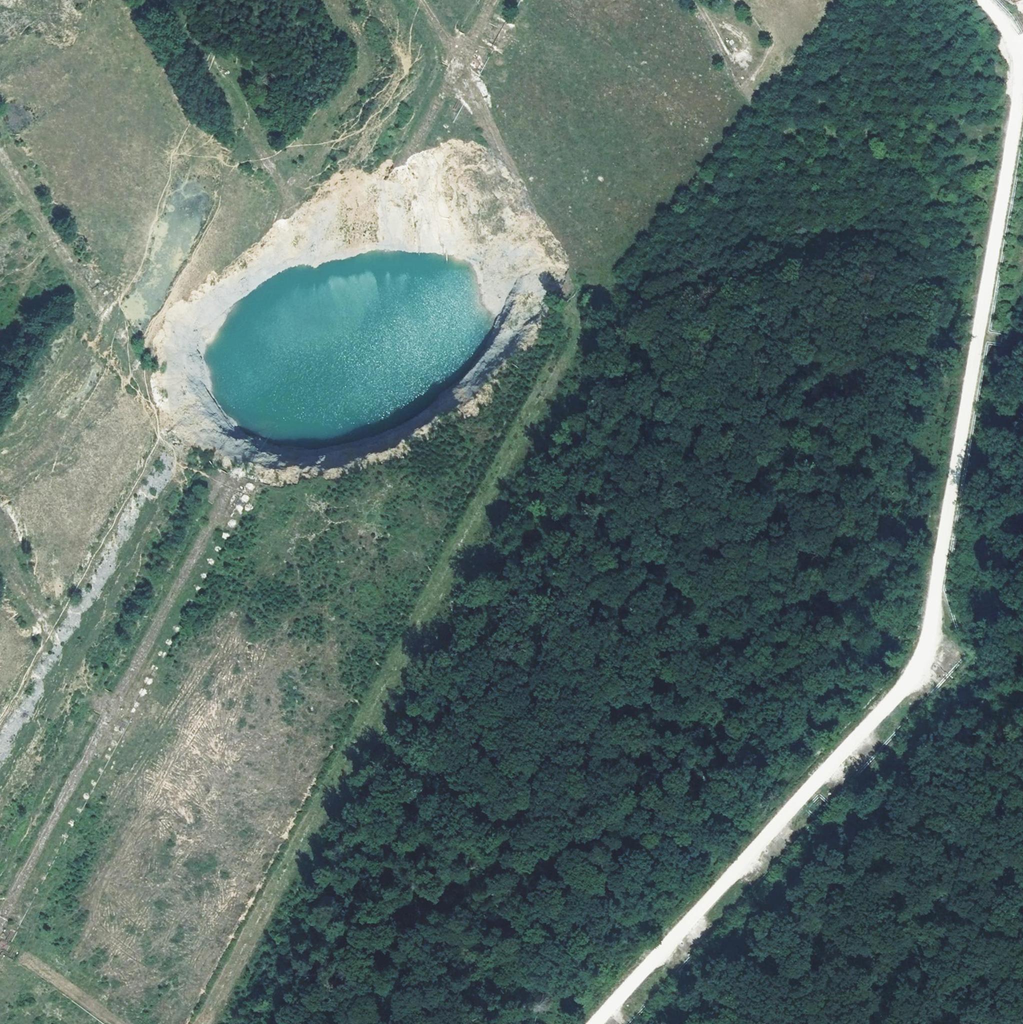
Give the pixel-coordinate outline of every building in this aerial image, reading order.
[(949,672),(962,655),(956,650),(942,667),(949,672)]
